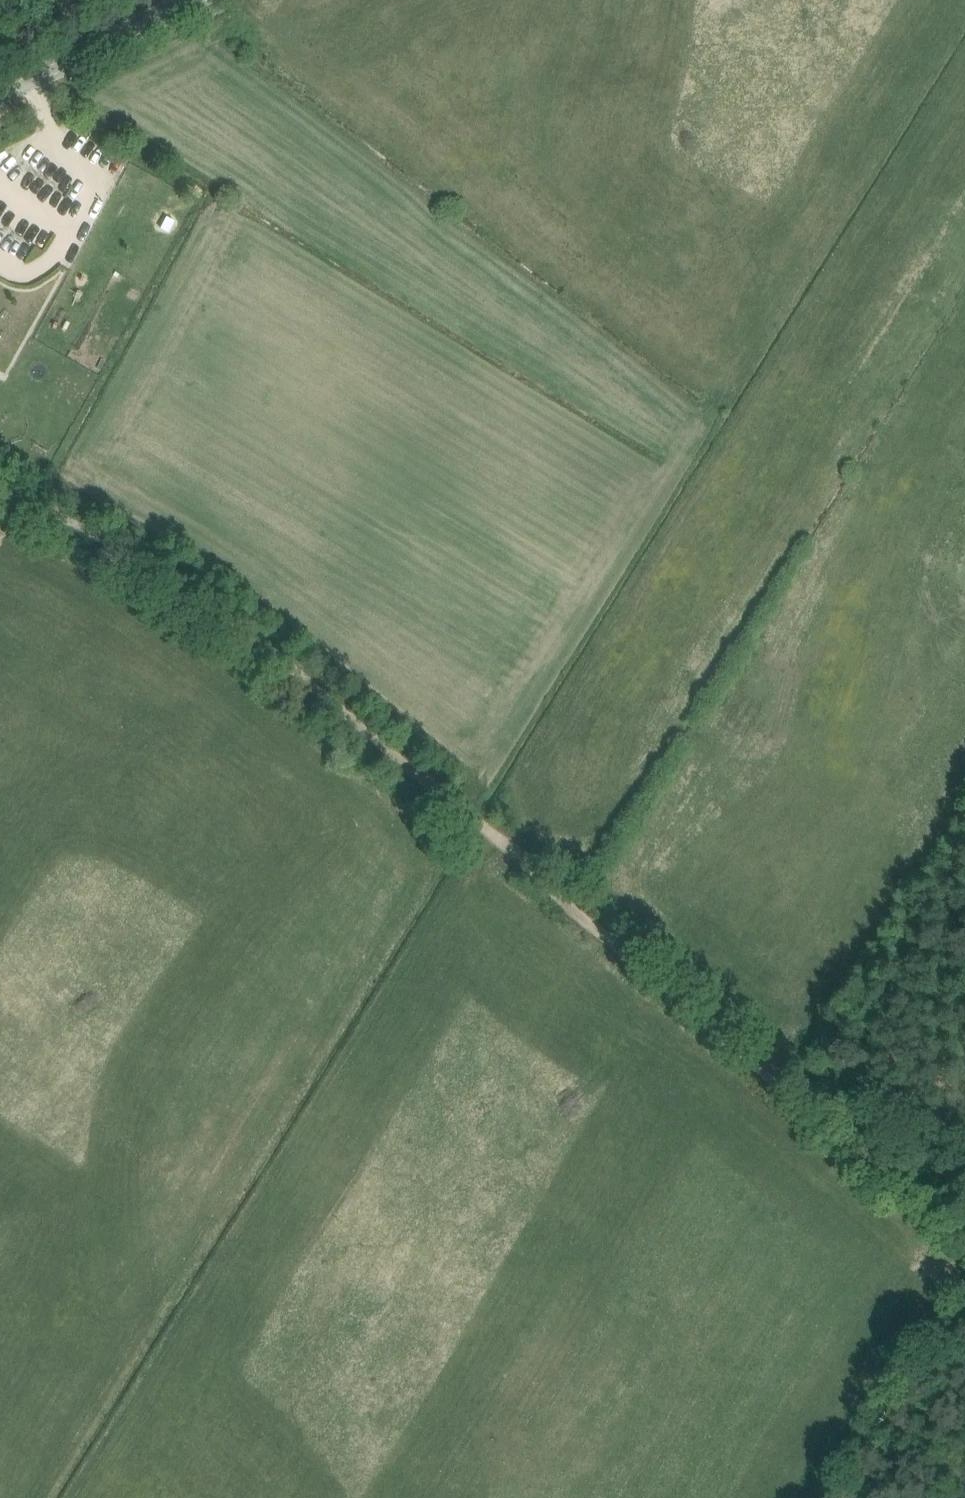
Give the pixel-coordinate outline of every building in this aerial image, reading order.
[(6,427),(9,414),(0,412),(0,425),(6,427)]
